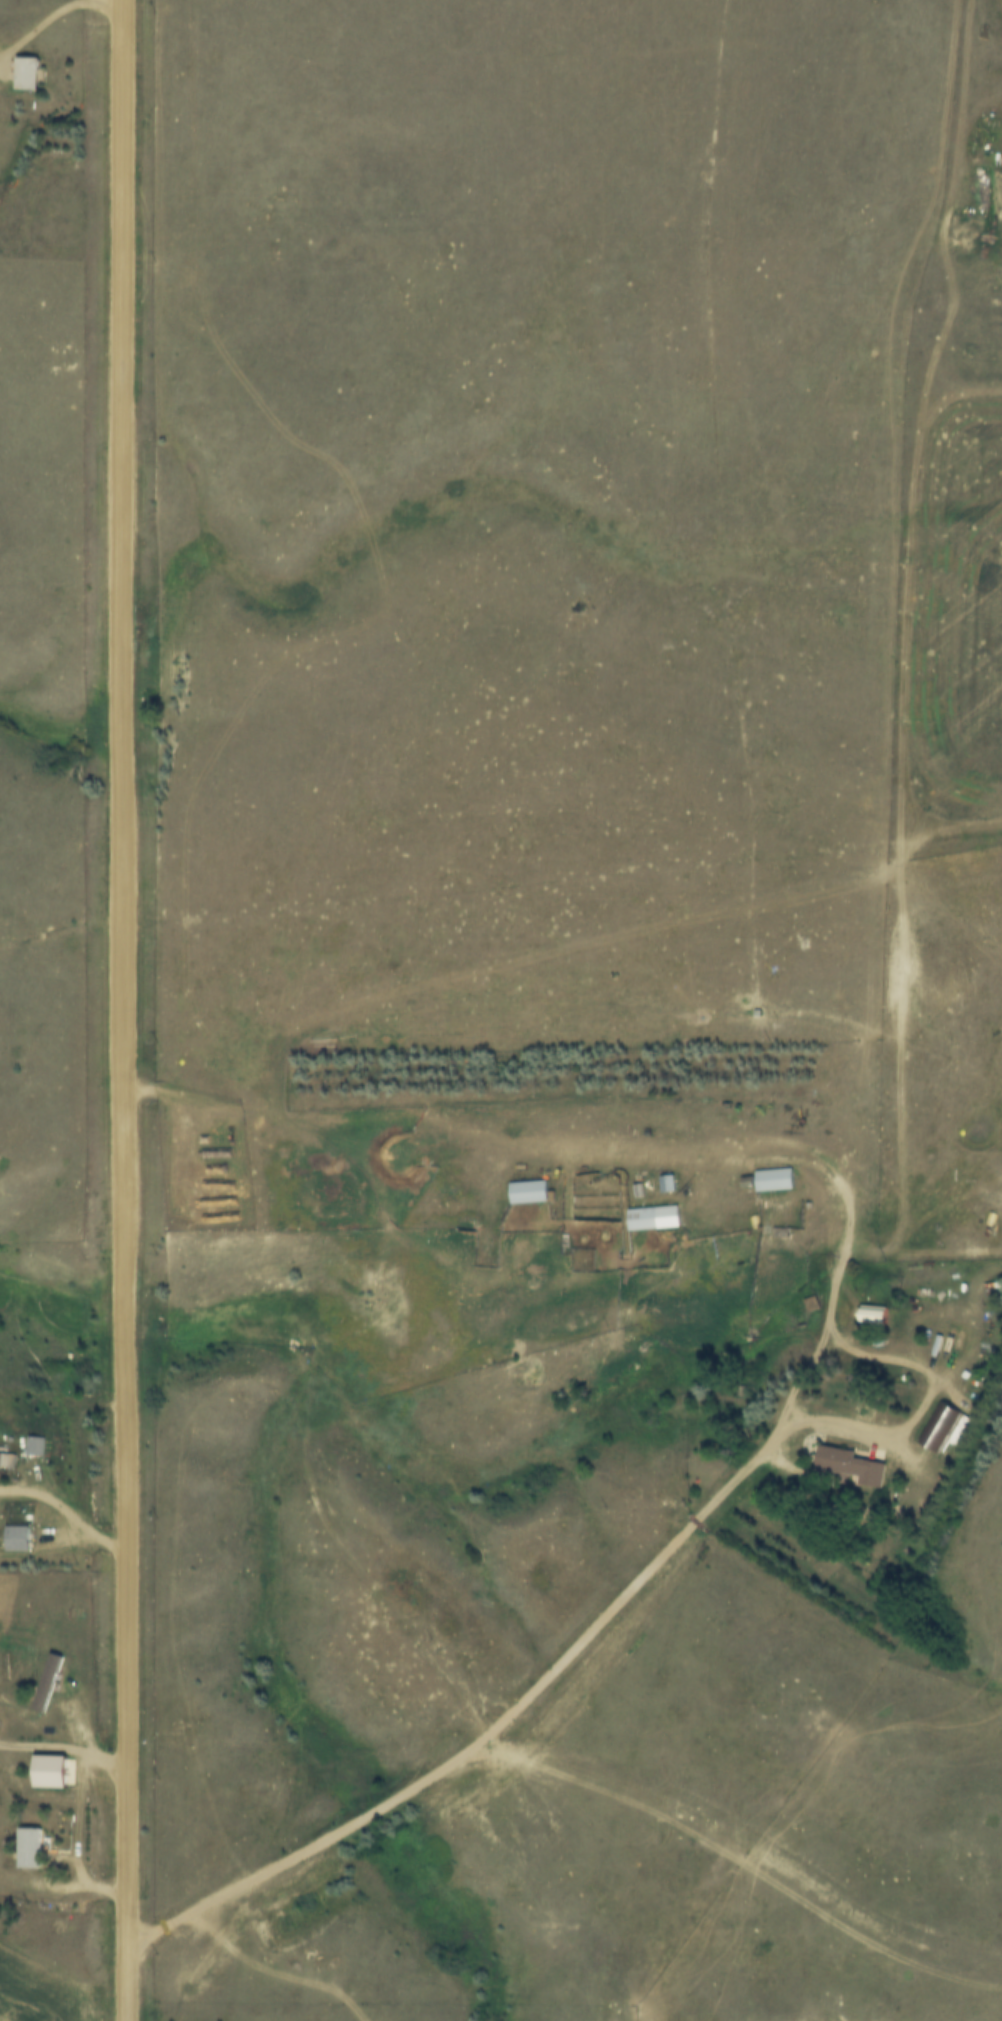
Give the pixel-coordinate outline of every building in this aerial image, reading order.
[(20,88),(42,88),(42,55),(20,55),(20,88)] [(797,1191),(797,1169),(760,1169),(760,1191),(797,1191)] [(665,1190),(676,1190),(676,1176),(665,1176),(665,1190)] [(551,1201),(550,1180),(513,1181),(514,1203),(551,1201)] [(632,1230),(683,1227),(682,1206),(631,1208),(632,1230)] [(893,1309),(867,1309),(867,1328),(893,1328),(893,1309)] [(47,1456),(48,1437),(31,1436),(30,1455),(47,1456)] [(862,1484),(884,1487),(887,1463),(858,1458),(859,1451),(824,1446),(821,1471),(863,1477),(862,1484)] [(14,1453),(0,1453),(0,1467),(14,1466),(14,1453)] [(33,1551),(33,1525),(9,1525),(9,1551),(33,1551)] [(34,1706),(44,1711),(64,1668),(54,1663),(34,1706)] [(66,1755),(48,1755),(48,1780),(66,1780),(66,1755)] [(45,1826),(21,1826),(21,1866),(45,1866),(45,1826)]
